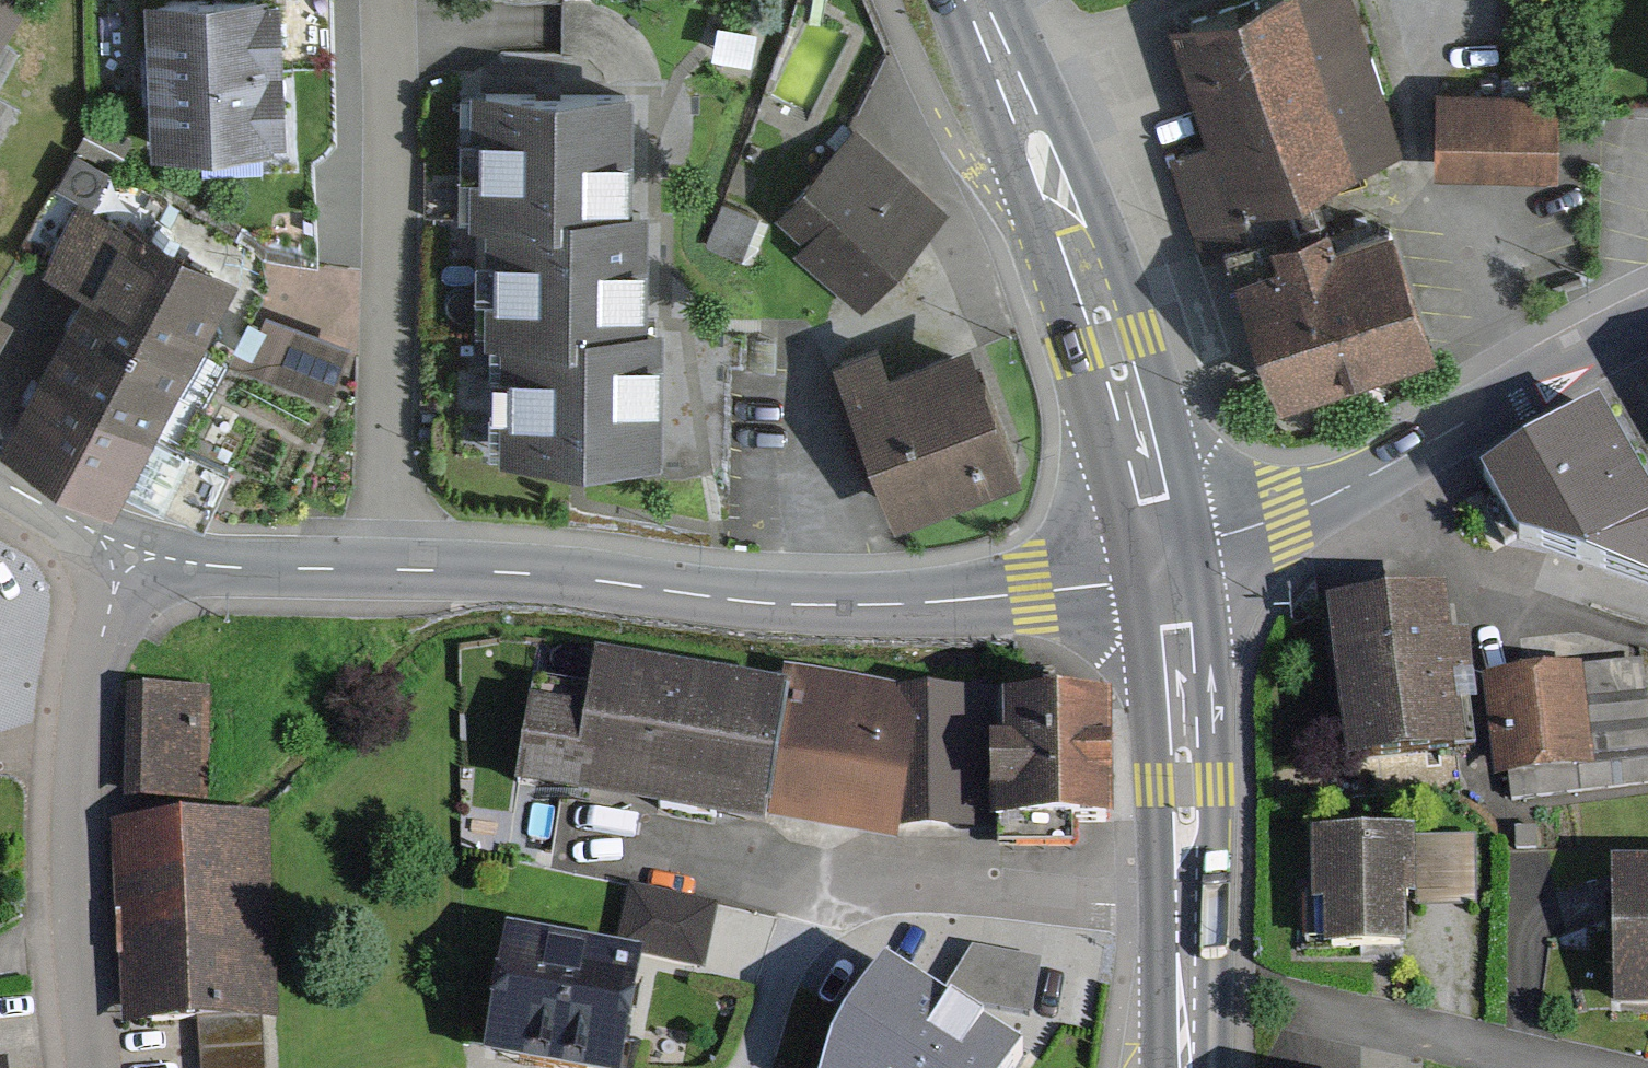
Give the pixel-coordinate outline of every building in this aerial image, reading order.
[(27,0),(0,0),(0,42),(27,0)] [(151,149),(274,144),(274,136),(286,135),(281,0),(147,0),(151,149)] [(1178,30),(1213,144),(1169,158),(1199,255),(1317,219),(1305,179),(1399,150),(1353,0),(1276,0),(1178,30)] [(633,206),(635,89),(461,88),(460,216),(479,216),(566,217),(567,205),(633,206)] [(1555,103),(1438,101),(1436,183),(1554,185),(1555,103)] [(771,220),(861,297),(938,210),(848,132),(771,220)] [(107,503),(233,274),(77,188),(38,259),(17,247),(0,279),(0,445),(107,503)] [(1378,200),(1236,245),(1283,394),(1425,349),(1378,200)] [(755,217),(720,203),(703,244),(739,258),(755,217)] [(645,324),(648,206),(633,206),(567,205),(566,217),(479,216),(477,337),(497,338),(581,340),(581,322),(645,324)] [(340,346),(266,315),(245,366),(319,397),(340,346)] [(659,463),(663,325),(645,324),(581,322),(581,340),(497,338),(492,457),(659,463)] [(896,520),(1019,470),(967,342),(891,373),(878,340),(831,359),(896,520)] [(1484,479),(1510,527),(1517,540),(1647,588),(1647,496),(1599,415),(1484,479)] [(1325,608),(1340,765),(1463,752),(1460,717),(1481,715),(1472,642),(1446,646),(1441,596),(1325,608)] [(518,682),(502,783),(711,817),(892,845),(895,827),(913,711),(914,703),(794,684),(792,699),(583,665),(579,692),(518,682)] [(1489,683),(1500,779),(1512,778),(1515,800),(1647,785),(1647,700),(1644,666),(1489,683)] [(208,787),(210,694),(141,693),(140,786),(208,787)] [(895,827),(1106,828),(1107,766),(1109,709),(913,711),(895,827)] [(110,830),(122,1031),(199,1026),(201,1067),(263,1067),(260,1024),(277,1023),(265,821),(110,830)] [(1476,833),(1317,835),(1318,947),(1383,946),(1406,946),(1406,898),(1477,897),(1476,833)] [(1612,855),(1614,1007),(1647,1006),(1647,854),(1612,855)] [(630,887),(615,956),(638,961),(705,975),(720,905),(630,887)] [(638,961),(615,956),(511,936),(486,1062),(519,1067),(617,1067),(638,961)] [(971,952),(944,998),(1030,1015),(1040,966),(971,952)] [(1022,1058),(946,1009),(886,970),(831,1055),(828,1067),(1015,1067),(1022,1058)]
